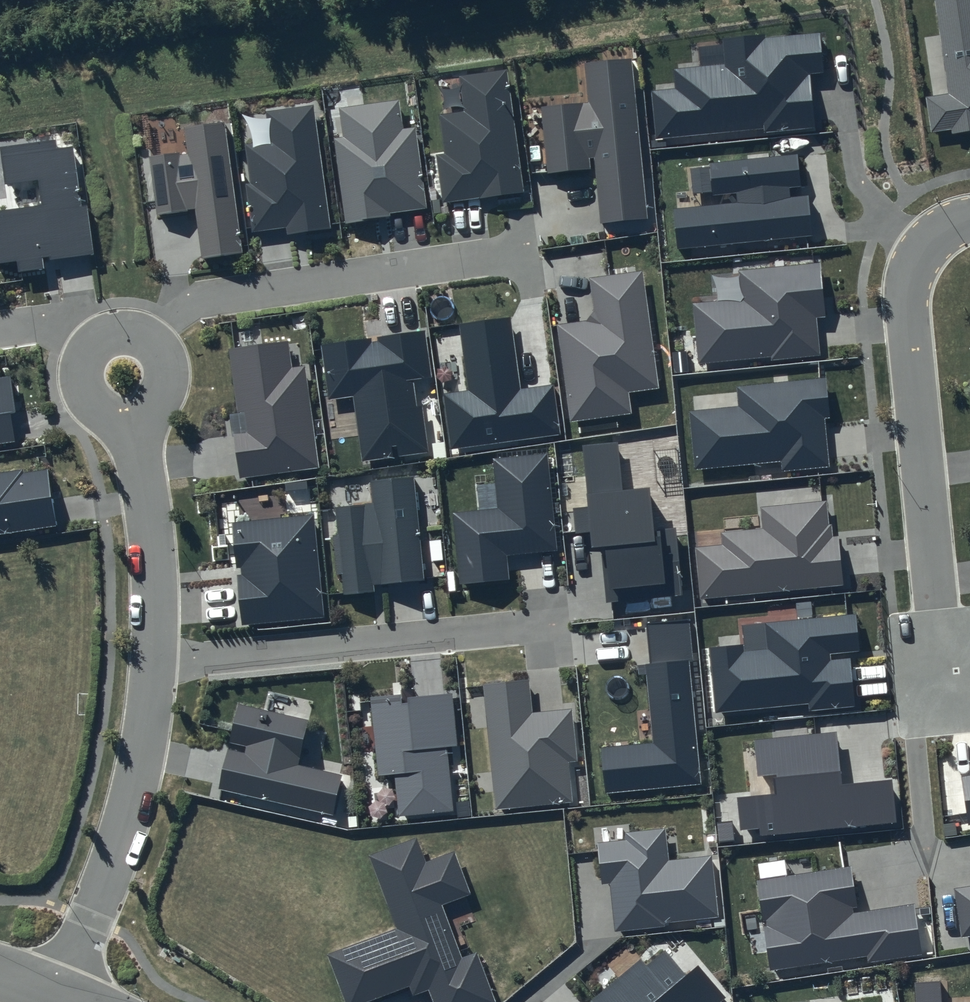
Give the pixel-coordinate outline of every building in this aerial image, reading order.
[(934,1),(949,94),(925,98),(930,132),(951,129),(952,134),(969,131),(969,0),(940,0),(934,1)] [(725,64),(673,69),(675,89),(652,91),(656,142),(814,126),(808,74),(824,73),(820,32),(764,38),(765,35),(723,39),(725,64)] [(600,224),(647,219),(631,59),(585,63),(588,103),(542,107),(548,174),(595,169),(600,224)] [(507,69),(459,76),(463,112),(440,115),(445,154),(436,155),(443,204),(525,191),(507,69)] [(399,100),(339,108),(343,137),(334,138),(345,222),(427,209),(415,128),(403,129),(399,100)] [(270,141),(245,144),(250,183),(245,184),(251,232),(286,227),(287,235),(331,229),(314,105),(266,112),(270,141)] [(187,152),(149,157),(157,218),(195,212),(201,258),(243,252),(225,122),(184,128),(187,152)] [(0,147),(0,152),(4,184),(37,179),(41,206),(0,211),(0,262),(17,260),(19,272),(44,269),(43,260),(93,254),(86,206),(79,207),(72,146),(56,147),(55,140),(0,147)] [(797,155),(709,164),(712,195),(736,193),(737,202),(674,209),(676,249),(812,235),(808,196),(789,198),(788,188),(801,187),(797,155)] [(820,263),(739,271),(741,299),(692,303),(698,365),(821,353),(817,318),(825,317),(820,263)] [(587,320),(556,324),(570,423),(631,414),(628,393),(659,388),(642,270),(589,278),(594,311),(587,320)] [(511,317),(459,324),(468,391),(443,394),(450,450),(561,434),(553,384),(521,388),(511,317)] [(425,330),(321,345),(329,399),(354,396),(363,460),(427,451),(417,380),(432,378),(425,330)] [(237,413),(231,414),(239,479),(318,467),(304,365),(291,367),(287,342),(228,351),(237,413)] [(10,376),(0,378),(0,444),(15,441),(10,414),(16,412),(10,376)] [(738,406),(689,411),(695,470),(782,462),(783,472),(829,467),(824,419),(829,418),(826,378),(736,387),(738,406)] [(617,442),(583,445),(588,506),(572,508),(574,534),(590,533),(591,547),(601,546),(606,603),(683,595),(676,529),(653,531),(649,488),(621,490),(617,442)] [(547,453),(493,458),(498,508),(452,513),(459,585),(509,579),(507,556),(558,551),(547,453)] [(47,467),(0,474),(0,534),(58,525),(47,467)] [(371,503),(335,507),(344,595),(374,593),(373,585),(425,579),(414,477),(369,482),(371,503)] [(826,500),(761,506),(763,529),(720,533),(722,546),(695,548),(700,599),(844,585),(839,536),(832,537),(831,524),(828,525),(826,500)] [(312,514),(232,522),(241,625),(323,617),(312,514)] [(744,652),(743,644),(709,648),(715,713),(808,704),(809,710),(854,706),(849,653),(858,652),(855,614),(765,623),(768,650),(744,652)] [(688,619),(646,623),(651,664),(646,664),(654,743),(600,748),(604,793),(701,784),(689,660),(692,660),(688,619)] [(528,680),(483,685),(496,810),(572,802),(568,762),(577,761),(572,709),(531,713),(528,680)] [(400,694),(370,698),(378,776),(393,775),(398,815),(455,810),(448,747),(457,746),(452,693),(401,699),(400,694)] [(308,720),(239,704),(218,790),(333,816),(342,775),(297,765),(308,720)] [(836,732),(754,740),(757,777),(776,775),(778,794),(738,798),(740,830),(760,829),(760,835),(897,822),(892,780),(841,785),(836,732)] [(961,777),(968,825),(969,825),(969,775),(961,777)] [(626,840),(598,844),(602,884),(609,884),(615,931),(719,920),(711,856),(669,861),(665,828),(625,832),(626,840)] [(328,953),(346,1001),(374,1001),(412,988),(415,996),(430,991),(434,1001),(497,1001),(479,952),(463,957),(444,905),(472,895),(457,852),(428,863),(419,839),(371,856),(398,928),(328,953)] [(850,866),(757,880),(770,970),(867,956),(868,963),(922,955),(913,904),(857,913),(850,866)] [(953,889),(960,937),(969,936),(969,886),(953,889)] [(726,998),(698,965),(686,975),(665,951),(646,967),(640,960),(590,1001),(720,1001),(726,998)] [(914,982),(915,1001),(941,1001),(940,981),(914,982)]
